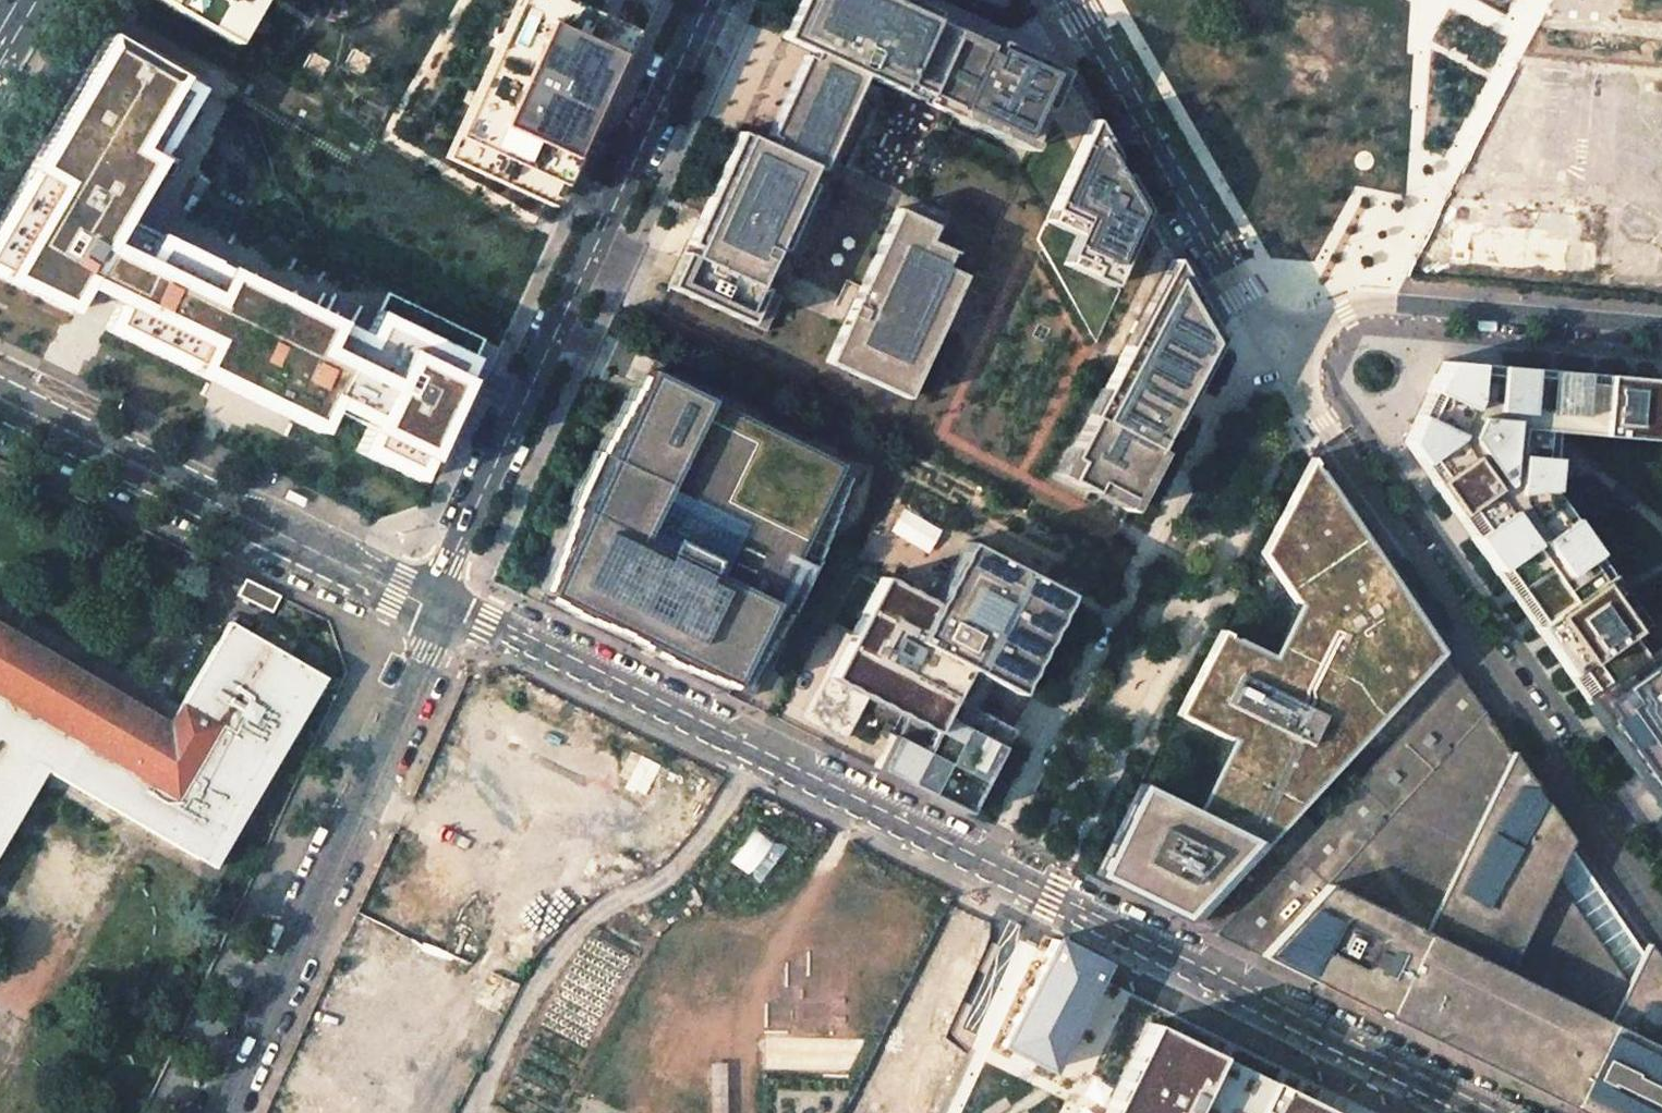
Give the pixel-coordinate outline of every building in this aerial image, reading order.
[(208,40),(232,0),(142,0),(208,40)] [(607,0),(505,0),(419,158),(537,222),(642,19),(607,0)] [(769,146),(818,169),(862,75),(898,92),(902,83),(926,94),(955,31),(931,20),(934,13),(907,0),(798,0),(780,37),(812,52),(769,146)] [(93,36),(85,31),(17,158),(19,159),(50,176),(0,267),(42,290),(58,259),(123,292),(205,335),(190,364),(289,414),(301,392),(353,420),(422,454),(471,358),(393,319),(364,375),(307,346),(321,320),(203,261),(189,287),(121,252),(99,242),(144,154),(130,147),(167,74),(93,36)] [(955,31),(926,94),(977,118),(973,126),(1016,145),(1035,105),(1046,110),(1064,72),(1020,51),(988,36),(984,44),(955,31)] [(182,81),(167,74),(130,147),(144,154),(182,81)] [(1035,105),(1016,145),(1027,150),(1046,110),(1035,105)] [(1121,171),(1092,121),(1081,147),(1037,242),(1053,270),(1085,261),(1099,285),(1110,290),(1146,213),(1121,171)] [(818,169),(769,146),(738,132),(695,225),(666,287),(764,331),(780,297),(756,286),(773,248),(781,251),(818,169)] [(0,267),(50,176),(19,159),(17,158),(3,185),(0,189),(0,267)] [(934,225),(896,208),(826,361),(906,398),(963,275),(943,266),(950,251),(927,240),(934,225)] [(189,287),(203,261),(135,225),(121,252),(189,287)] [(1198,303),(1172,259),(1066,457),(1073,461),(1064,479),(1089,493),(1089,492),(1094,482),(1132,502),(1158,452),(1151,449),(1163,426),(1171,429),(1180,411),(1185,403),(1194,385),(1218,339),(1198,303)] [(108,322),(190,364),(205,335),(123,292),(108,322)] [(350,335),(321,320),(307,346),(364,375),(393,319),(365,305),(350,335)] [(1586,372),(1443,357),(1402,442),(1489,565),(1564,511),(1545,487),(1549,464),(1551,453),(1554,432),(1581,435),(1586,372)] [(866,463),(658,361),(649,380),(546,594),(541,604),(628,646),(633,636),(639,639),(637,643),(661,655),(663,650),(669,653),(664,664),(726,695),(731,686),(751,696),(789,620),(776,614),(806,553),(818,560),(866,463)] [(1655,380),(1586,372),(1581,435),(1650,440),(1655,380)] [(546,594),(649,380),(642,377),(540,590),(546,594)] [(408,482),(422,454),(353,420),(339,449),(408,482)] [(1086,870),(1216,930),(1312,827),(1393,740),(1456,672),(1302,453),(1248,553),(1284,605),(1261,654),(1210,629),(1164,716),(1218,741),(1184,811),(1126,784),(1086,870)] [(1127,512),(1132,502),(1094,482),(1089,492),(1127,512)] [(901,509),(889,531),(926,550),(937,529),(901,509)] [(1564,511),(1489,565),(1581,695),(1652,646),(1639,626),(1626,606),(1615,590),(1564,511)] [(1069,596),(960,542),(931,601),(926,610),(1028,662),(1032,664),(1069,596)] [(931,601),(871,573),(819,672),(908,716),(897,738),(922,750),(908,782),(968,812),(1006,737),(1009,730),(971,711),(987,677),(1014,691),(1028,662),(926,610),(931,601)] [(272,614),(280,596),(244,578),(236,595),(272,614)] [(47,770),(206,862),(315,671),(229,622),(168,724),(72,667),(81,653),(0,607),(0,850),(47,770)] [(1581,695),(1650,793),(1661,767),(1661,639),(1652,646),(1581,695)] [(1214,932),(1259,956),(1260,954),(1592,1112),(1661,1112),(1661,969),(1656,960),(1624,982),(1540,859),(1570,839),(1456,672),(1393,740),(1312,827),(1216,930),(1214,932)] [(1108,967),(1053,939),(995,1049),(1051,1080),(1108,967)] [(1180,1111),(1184,1112),(1331,1112),(1332,1111),(1152,1022),(1108,1112),(1180,1112),(1180,1111)]
